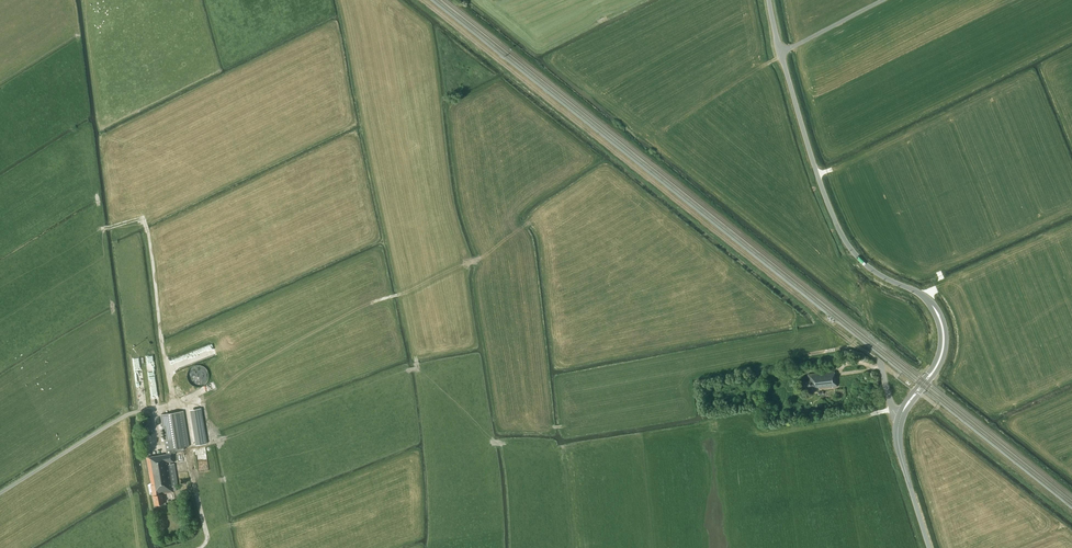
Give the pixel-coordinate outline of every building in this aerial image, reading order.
[(202,352),(207,350),(209,356),(212,356),(216,354),(214,349),(214,345),(213,343),(195,349),(195,350),(196,353),(199,353),(199,355),(202,355),(202,352)] [(184,355),(173,358),(176,367),(184,364),(183,362),(186,361),(184,355)] [(190,384),(192,386),(196,388),(199,388),(203,387),(205,385),(208,382),(209,378),(208,375),(207,372),(205,369),(203,367),(200,366),(197,366),(193,367),(191,369),(188,371),(187,374),(187,378),(188,381),(190,384)] [(832,386),(832,387),(836,386),(834,371),(818,373),(818,379),(817,379),(817,381),(814,381),(814,387),(814,389),(819,388),(819,387),(832,386)] [(818,379),(818,373),(808,374),(809,380),(803,380),(803,388),(805,388),(805,389),(809,388),(809,387),(814,387),(814,381),(817,381),(817,379),(818,379)] [(927,408),(930,403),(924,400),(921,404),(927,408)] [(201,408),(195,409),(200,444),(207,443),(201,408)] [(161,414),(166,450),(175,449),(175,451),(184,450),(184,447),(189,446),(184,411),(161,414)] [(143,431),(152,431),(151,417),(142,418),(143,431)] [(175,463),(172,464),(169,464),(169,463),(175,462),(174,453),(147,457),(152,485),(151,485),(155,504),(165,502),(163,493),(173,492),(172,486),(178,485),(175,463)]
